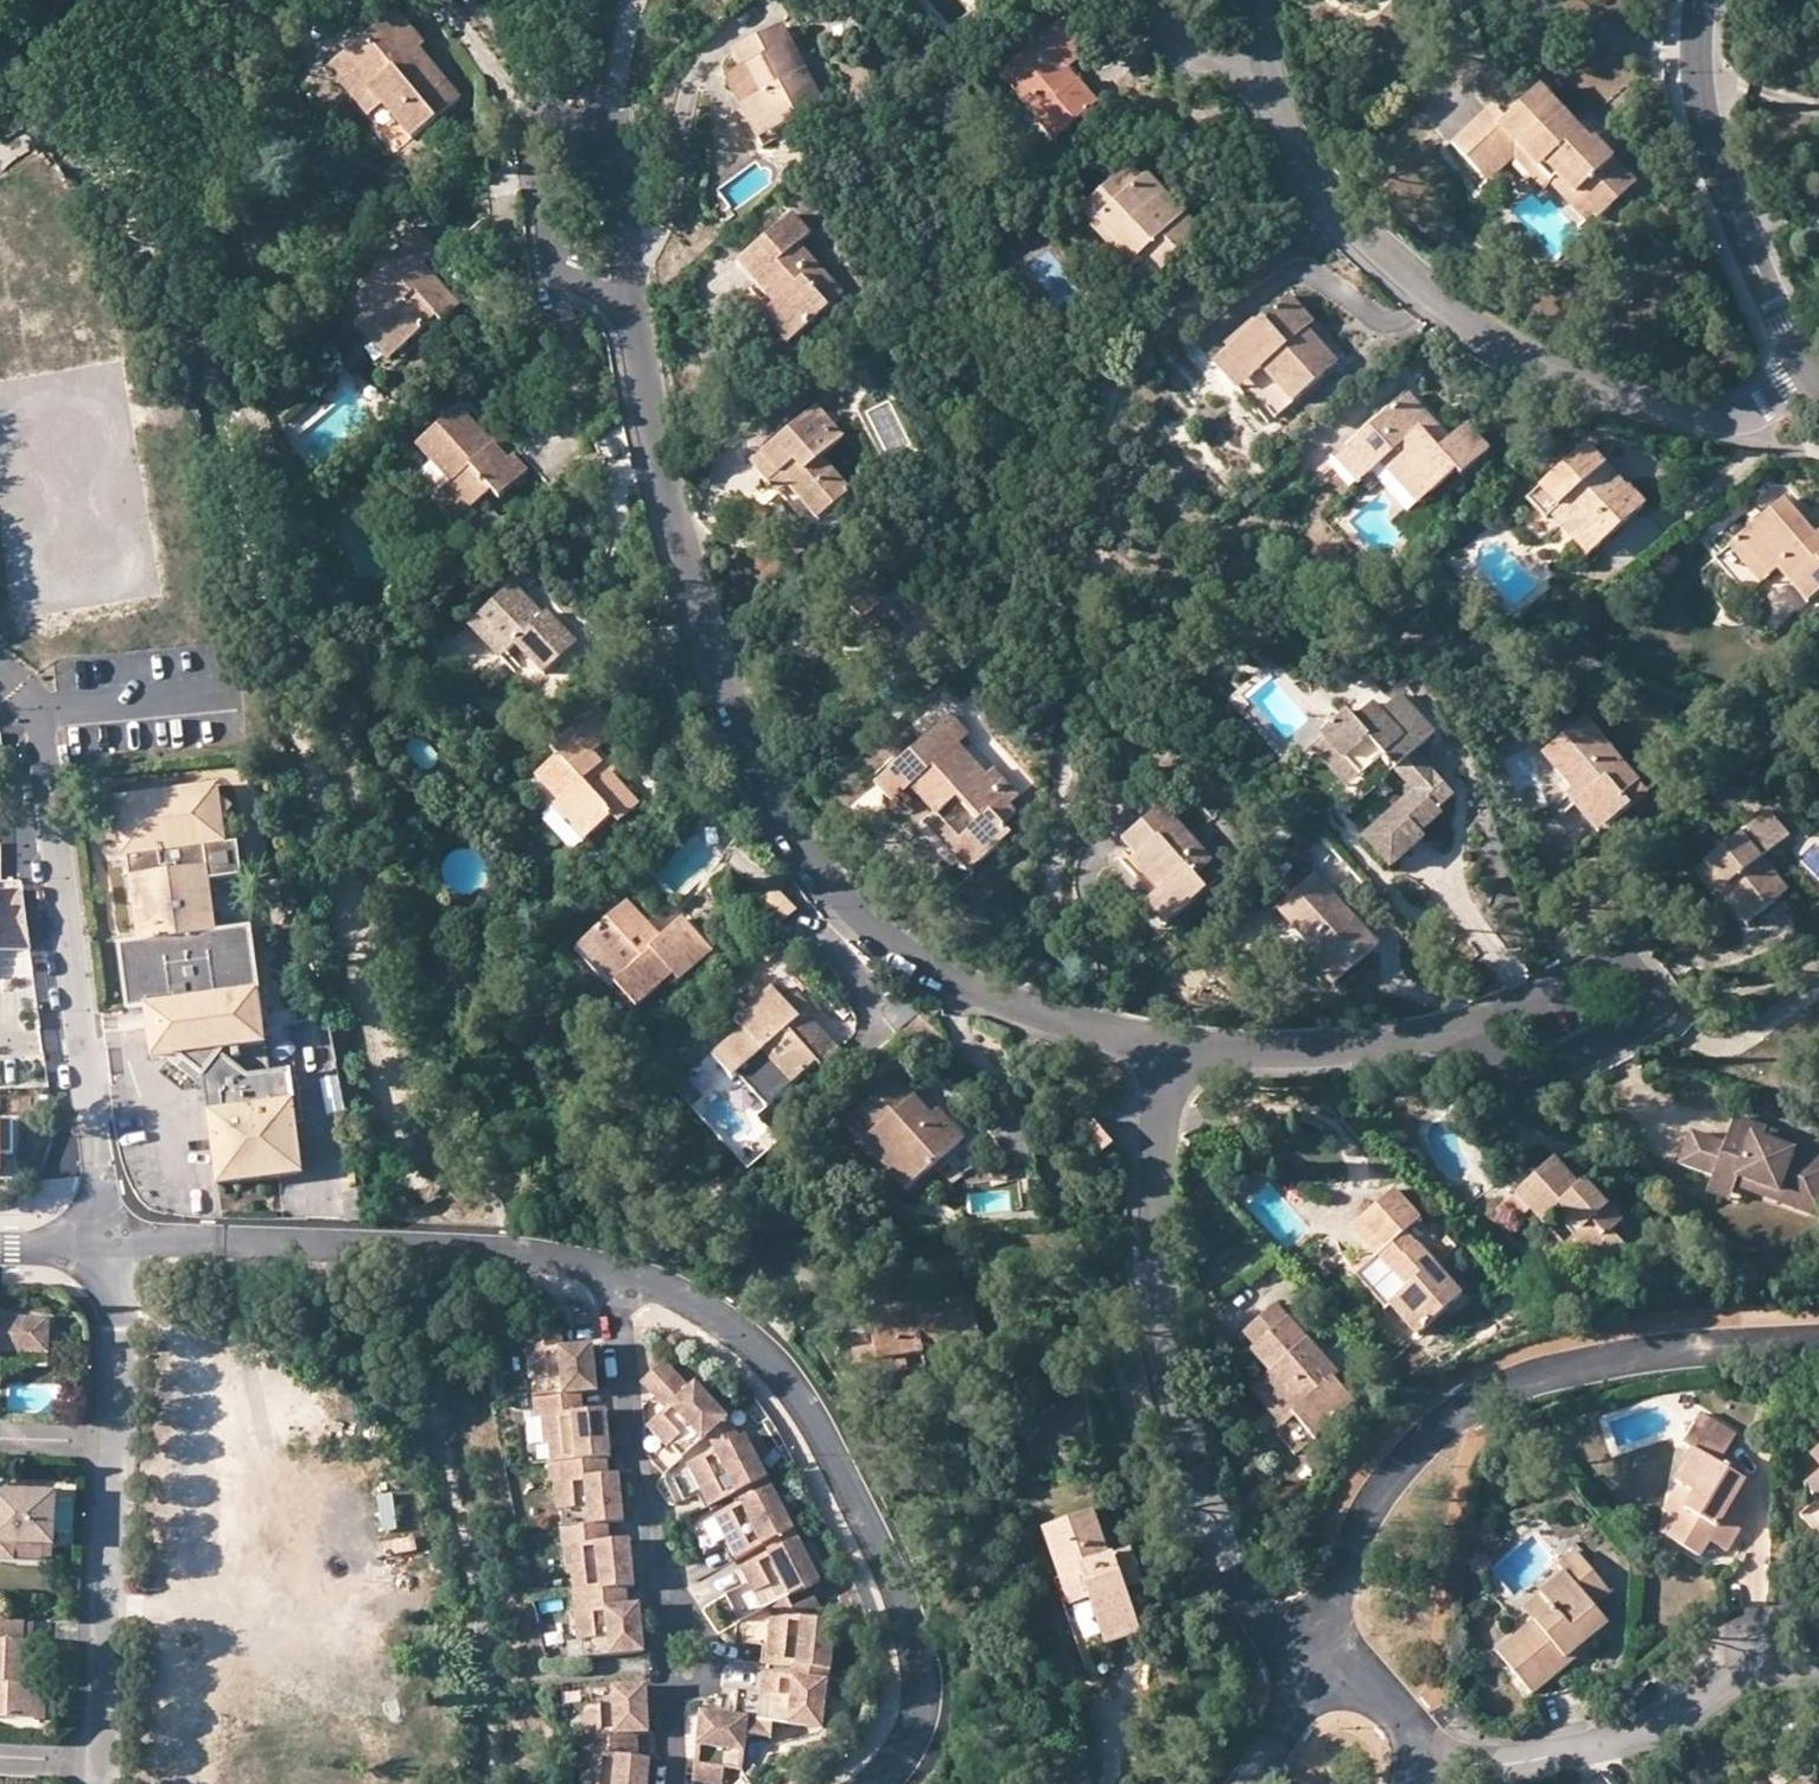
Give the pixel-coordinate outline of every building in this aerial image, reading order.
[(345,58),(386,106),(414,139),(463,97),(419,47),(424,43),(397,12),(345,58)] [(1047,111),(1067,133),(1100,104),(1067,68),(1087,51),(1060,21),(1003,75),(1042,117),(1047,111)] [(745,72),(778,130),(825,105),(782,26),(734,52),(745,72)] [(372,118),(386,106),(345,58),(331,70),(372,118)] [(784,143),(778,130),(745,72),(729,80),(768,151),(784,143)] [(1550,167),(1598,215),(1605,223),(1642,186),(1598,142),(1596,144),(1544,92),(1511,125),(1498,111),(1459,149),(1487,178),(1519,147),(1544,172),(1550,167)] [(1057,142),(1067,133),(1047,111),(1042,117),(1038,121),(1057,142)] [(1588,225),(1598,215),(1550,167),(1544,172),(1519,147),(1487,178),(1495,186),(1518,163),(1548,193),(1553,189),(1588,225)] [(1104,216),(1159,275),(1203,232),(1148,174),(1145,179),(1131,165),(1085,209),(1098,223),(1104,216)] [(777,303),(803,332),(845,293),(800,244),(811,234),(794,215),(740,263),(777,303)] [(1150,284),(1159,275),(1104,216),(1098,223),(1094,226),(1150,284)] [(366,313),(400,349),(437,314),(444,323),(462,304),(426,265),(440,252),(416,227),(397,245),(401,249),(351,297),(366,313)] [(1251,379),(1241,389),(1271,422),(1339,362),(1308,329),(1299,318),(1305,312),(1290,295),(1227,352),(1251,379)] [(789,344),(803,332),(777,303),(763,315),(789,344)] [(1315,323),(1305,312),(1299,318),(1308,329),(1315,323)] [(391,358),(400,349),(366,313),(357,322),(391,358)] [(1216,361),(1241,389),(1251,379),(1227,352),(1216,361)] [(1379,424),(1338,461),(1360,486),(1384,464),(1393,455),(1430,497),(1459,470),(1463,476),(1492,450),(1469,425),(1452,441),(1441,451),(1422,430),(1434,420),(1411,395),(1379,424)] [(511,459),(486,433),(460,406),(418,446),(451,481),(430,501),(453,527),(492,489),(502,499),(530,471),(515,455),(511,459)] [(782,474),(790,484),(820,518),(853,490),(823,456),(845,437),(818,406),(754,463),(772,483),(782,474)] [(1332,455),(1338,461),(1379,424),(1374,418),(1332,455)] [(1452,441),(1434,420),(1422,430),(1441,451),(1452,441)] [(490,428),(486,433),(511,459),(515,455),(490,428)] [(1601,468),(1607,464),(1589,445),(1530,498),(1548,517),(1551,513),(1590,556),(1649,503),(1632,486),(1629,488),(1624,492),(1601,468)] [(1421,505),(1430,497),(1393,455),(1384,464),(1421,505)] [(1629,488),(1607,464),(1601,468),(1624,492),(1629,488)] [(781,493),(790,484),(782,474),(772,483),(781,493)] [(1772,575),(1781,567),(1810,602),(1818,595),(1818,533),(1816,535),(1786,499),(1740,538),(1772,575)] [(1762,583),(1772,575),(1740,538),(1730,546),(1762,583)] [(897,590),(878,569),(844,599),(890,650),(896,645),(911,662),(949,627),(908,581),(897,590)] [(477,620),(508,652),(517,645),(547,676),(578,645),(549,612),(544,617),(514,584),(477,620)] [(501,658),(508,652),(477,620),(471,626),(501,658)] [(1415,751),(1422,744),(1435,734),(1402,695),(1383,712),(1375,702),(1354,721),(1347,711),(1321,735),(1327,741),(1360,777),(1384,756),(1396,769),(1415,791),(1363,837),(1390,867),(1426,836),(1422,832),(1444,814),(1440,808),(1454,796),(1434,773),(1415,751)] [(596,754),(601,748),(621,730),(598,707),(553,749),(561,758),(540,778),(563,802),(558,806),(588,839),(613,815),(620,824),(642,804),(615,774),(596,754)] [(960,839),(981,862),(1013,832),(1004,823),(1020,811),(1013,802),(1022,795),(997,766),(990,773),(962,742),(970,735),(952,715),(879,783),(896,803),(914,786),(939,814),(958,796),(981,822),(960,839)] [(1588,793),(1611,822),(1648,792),(1587,718),(1545,753),(1574,789),(1582,799),(1588,793)] [(1361,800),(1396,769),(1384,756),(1360,777),(1327,741),(1315,751),(1361,800)] [(1442,766),(1422,744),(1415,751),(1434,773),(1442,766)] [(621,769),(601,748),(596,754),(615,774),(621,769)] [(256,1012),(253,992),(243,929),(216,933),(205,846),(229,843),(224,821),(222,798),(220,784),(113,799),(116,813),(118,835),(121,857),(130,856),(141,944),(127,945),(135,1009),(146,1007),(153,1058),(178,1055),(192,1065),(206,1076),(227,1048),(233,1048),(234,1061),(251,1073),(233,1097),(255,1113),(272,1090),(270,1069),(269,1059),(251,1046),(260,1045),(267,1034),(264,1011),(256,1012)] [(1597,833),(1611,822),(1588,793),(1582,799),(1574,789),(1566,795),(1597,833)] [(939,814),(960,839),(981,822),(958,796),(939,814)] [(235,808),(222,798),(224,821),(235,808)] [(1165,805),(1125,840),(1138,856),(1126,867),(1153,897),(1147,903),(1166,925),(1207,889),(1196,876),(1213,860),(1165,805)] [(1725,887),(1721,890),(1747,924),(1788,890),(1762,857),(1790,836),(1769,811),(1705,861),(1725,887)] [(105,826),(118,835),(116,813),(105,826)] [(970,872),(981,862),(960,839),(939,814),(927,823),(970,872)] [(229,843),(205,846),(209,879),(242,875),(237,842),(229,843)] [(1714,895),(1721,890),(1725,887),(1705,861),(1693,870),(1714,895)] [(1323,957),(1315,964),(1334,985),(1379,944),(1315,872),(1278,906),(1308,938),(1323,957)] [(798,908),(777,886),(755,905),(777,927),(798,908)] [(629,902),(577,951),(614,990),(618,986),(639,1008),(676,974),(681,980),(713,950),(684,919),(663,938),(629,902)] [(253,928),(243,929),(253,992),(260,991),(253,928)] [(1299,946),(1315,964),(1323,957),(1308,938),(1299,946)] [(129,1009),(135,1009),(127,945),(120,946),(129,1009)] [(802,1019),(789,1004),(775,987),(738,1021),(746,1030),(714,1058),(733,1080),(739,1076),(767,1107),(817,1061),(823,1067),(841,1049),(809,1013),(802,1019)] [(264,1011),(260,991),(253,992),(256,1012),(264,1011)] [(802,992),(789,1004),(802,1019),(809,1013),(815,1008),(802,992)] [(890,1018),(903,1034),(924,1016),(910,1000),(890,1018)] [(269,1059),(268,1044),(260,1045),(251,1046),(269,1059)] [(290,1067),(270,1069),(272,1090),(255,1113),(233,1097),(251,1073),(234,1061),(233,1048),(227,1048),(206,1076),(217,1164),(219,1170),(219,1164),(238,1161),(239,1167),(240,1167),(240,1161),(259,1159),(260,1164),(261,1164),(260,1158),(280,1156),(281,1162),(282,1161),(281,1156),(301,1153),(302,1159),(303,1159),(290,1067)] [(942,1127),(932,1115),(898,1078),(848,1123),(908,1189),(966,1138),(950,1119),(942,1127)] [(940,1108),(932,1115),(942,1127),(950,1119),(940,1108)] [(1692,1132),(1680,1165),(1713,1177),(1711,1184),(1733,1192),(1735,1187),(1738,1178),(1803,1202),(1806,1193),(1818,1197),(1818,1157),(1794,1148),(1793,1151),(1763,1140),(1767,1130),(1735,1118),(1725,1145),(1692,1132)] [(5,1171),(4,1153),(18,1153),(17,1119),(0,1119),(0,1171),(5,1171)] [(1116,1148),(1099,1127),(1083,1140),(1101,1161),(1116,1148)] [(1029,1158),(1023,1130),(1004,1134),(1011,1162),(1029,1158)] [(1797,1141),(1767,1130),(1763,1140),(1793,1151),(1797,1141)] [(301,1153),(281,1156),(282,1161),(302,1159),(301,1153)] [(280,1156),(260,1158),(261,1164),(281,1162),(280,1156)] [(1612,1229),(1623,1220),(1586,1180),(1580,1185),(1554,1157),(1503,1205),(1518,1221),(1532,1208),(1543,1220),(1554,1210),(1603,1265),(1626,1244),(1612,1229)] [(259,1159),(240,1161),(240,1167),(260,1164),(259,1159)] [(238,1161),(219,1164),(219,1170),(239,1167),(238,1161)] [(1806,1193),(1803,1202),(1738,1178),(1735,1187),(1818,1219),(1818,1197),(1806,1193)] [(1730,1201),(1733,1192),(1711,1184),(1707,1193),(1730,1201)] [(1396,1189),(1360,1222),(1378,1242),(1355,1264),(1418,1334),(1463,1293),(1407,1230),(1421,1217),(1396,1189)] [(1636,1234),(1623,1220),(1612,1229),(1626,1244),(1636,1234)] [(879,1361),(906,1356),(962,1347),(960,1338),(980,1335),(973,1297),(953,1301),(953,1305),(940,1308),(939,1303),(917,1308),(916,1301),(896,1304),(896,1311),(870,1315),(876,1347),(854,1351),(861,1390),(884,1387),(882,1375),(879,1361)] [(1259,1352),(1291,1323),(1278,1309),(1246,1338),(1259,1352)] [(0,1320),(0,1353),(49,1355),(50,1321),(0,1320)] [(1300,1406),(1291,1415),(1312,1438),(1352,1402),(1331,1379),(1337,1374),(1291,1323),(1259,1352),(1255,1356),(1270,1373),(1300,1406)] [(564,1332),(530,1335),(534,1382),(539,1382),(541,1400),(572,1397),(584,1396),(600,1394),(595,1346),(566,1349),(564,1332)] [(908,1371),(906,1356),(879,1361),(882,1375),(908,1371)] [(669,1360),(641,1385),(653,1399),(681,1373),(669,1360)] [(693,1386),(681,1373),(653,1399),(666,1412),(693,1386)] [(1300,1406),(1270,1373),(1253,1388),(1283,1422),(1291,1415),(1300,1406)] [(666,1412),(647,1428),(668,1451),(671,1448),(683,1461),(708,1438),(727,1420),(732,1416),(700,1381),(693,1386),(666,1412)] [(585,1413),(584,1396),(572,1397),(573,1415),(585,1413)] [(541,1400),(537,1401),(539,1418),(544,1418),(547,1448),(552,1448),(554,1466),(585,1462),(610,1460),(614,1459),(609,1411),(602,1412),(585,1413),(573,1415),(572,1397),(541,1400)] [(1736,1437),(1701,1416),(1684,1445),(1695,1451),(1676,1483),(1680,1485),(1696,1494),(1670,1538),(1699,1555),(1708,1541),(1726,1552),(1742,1526),(1733,1521),(1745,1502),(1736,1497),(1746,1480),(1720,1464),(1736,1437)] [(738,1441),(727,1420),(708,1438),(715,1453),(738,1441)] [(715,1453),(688,1467),(702,1495),(710,1510),(737,1496),(767,1480),(745,1437),(738,1441),(715,1453)] [(610,1460),(585,1462),(587,1479),(611,1477),(610,1460)] [(702,1495),(688,1467),(683,1461),(670,1468),(686,1498),(702,1495)] [(585,1462),(554,1466),(551,1466),(552,1482),(558,1482),(561,1513),(566,1513),(568,1530),(600,1527),(611,1526),(628,1524),(623,1476),(616,1477),(611,1477),(587,1479),(585,1462)] [(1807,1488),(1818,1502),(1818,1477),(1807,1488)] [(772,1489),(767,1480),(737,1496),(741,1505),(772,1489)] [(1696,1494),(1680,1485),(1664,1512),(1671,1517),(1662,1533),(1670,1538),(1696,1494)] [(741,1505),(714,1519),(729,1547),(736,1562),(763,1548),(794,1532),(772,1489),(741,1505)] [(15,1545),(53,1547),(55,1497),(0,1494),(0,1544),(15,1545)] [(1753,1507),(1745,1502),(1733,1521),(1742,1526),(1753,1507)] [(1804,1515),(1818,1533),(1818,1503),(1804,1515)] [(729,1547),(714,1519),(710,1510),(687,1521),(707,1558),(729,1547)] [(1112,1560),(1097,1518),(1049,1534),(1066,1584),(1059,1587),(1084,1657),(1145,1636),(1129,1590),(1118,1558),(1112,1560)] [(613,1543),(611,1526),(600,1527),(601,1544),(613,1543)] [(600,1527),(568,1530),(565,1530),(567,1548),(569,1547),(572,1578),(577,1578),(578,1595),(610,1592),(630,1590),(638,1589),(634,1541),(613,1543),(601,1544),(600,1527)] [(799,1540),(794,1532),(763,1548),(768,1557),(799,1540)] [(768,1557),(741,1570),(763,1613),(769,1610),(789,1600),(821,1583),(799,1540),(768,1557)] [(15,1545),(0,1544),(0,1559),(14,1560),(15,1545)] [(1536,1623),(1501,1652),(1535,1693),(1571,1663),(1566,1657),(1587,1639),(1608,1622),(1594,1605),(1612,1591),(1579,1552),(1561,1567),(1567,1574),(1544,1593),(1555,1607),(1536,1623)] [(1134,1553),(1118,1558),(1129,1590),(1145,1585),(1134,1553)] [(632,1607),(630,1590),(610,1592),(612,1609),(632,1607)] [(612,1609),(610,1592),(578,1595),(574,1596),(576,1613),(579,1613),(582,1643),(586,1643),(588,1660),(649,1654),(644,1606),(632,1607),(612,1609)] [(1544,1593),(1525,1610),(1536,1623),(1555,1607),(1544,1593)] [(794,1610),(789,1600),(769,1610),(772,1617),(828,1622),(815,1599),(794,1610)] [(828,1622),(772,1617),(767,1665),(794,1667),(805,1668),(830,1671),(832,1671),(837,1623),(828,1622)] [(45,1722),(47,1694),(31,1693),(34,1644),(22,1643),(23,1625),(0,1623),(0,1719),(45,1722)] [(1587,1639),(1566,1657),(1571,1663),(1593,1645),(1587,1639)] [(804,1679),(805,1668),(794,1667),(793,1677),(804,1679)] [(804,1679),(829,1681),(830,1671),(805,1668),(804,1679)] [(793,1677),(765,1675),(763,1693),(761,1719),(760,1723),(776,1724),(825,1729),(829,1681),(804,1679),(793,1677)] [(650,1687),(588,1690),(589,1708),(585,1708),(587,1755),(591,1755),(621,1758),(620,1737),(639,1736),(652,1736),(650,1687)] [(763,1693),(739,1690),(736,1717),(750,1718),(761,1719),(763,1693)] [(721,1715),(702,1713),(695,1777),(725,1780),(726,1768),(745,1770),(749,1736),(750,1718),(736,1717),(721,1715)] [(750,1718),(749,1736),(774,1739),(776,1724),(760,1723),(761,1719),(750,1718)] [(641,1760),(639,1736),(620,1737),(621,1758),(641,1760)] [(591,1755),(590,1774),(585,1774),(584,1783),(651,1783),(653,1761),(641,1760),(621,1758),(591,1755)]
